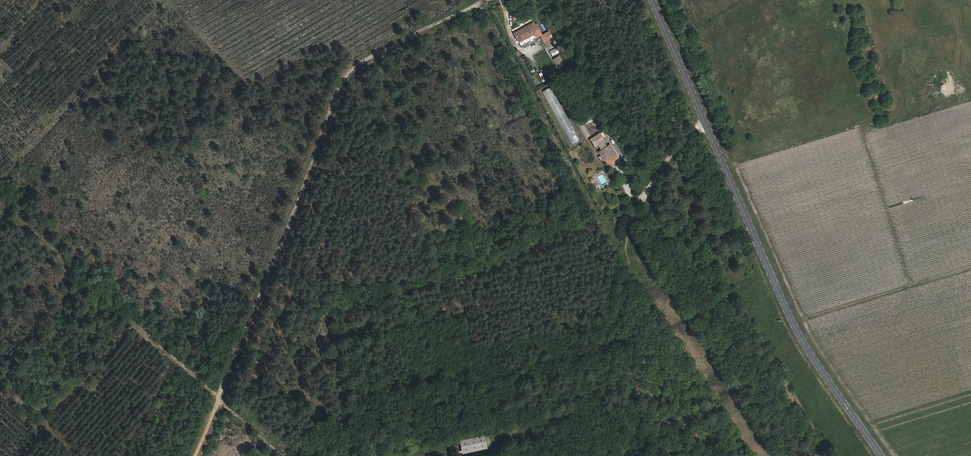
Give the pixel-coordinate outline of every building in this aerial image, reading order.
[(519,42),(534,34),(536,37),(540,36),(543,43),(552,38),(548,32),(542,36),(537,27),(538,26),(537,24),(534,26),(533,23),(514,34),(519,42)] [(554,43),(552,38),(543,43),(546,48),(554,43)] [(563,64),(559,57),(555,59),(558,66),(563,64)] [(605,161),(616,154),(610,146),(607,148),(603,142),(604,141),(600,134),(591,140),(595,147),(598,145),(602,151),(599,152),(605,161)] [(618,158),(616,154),(605,161),(607,165),(618,158)] [(486,448),(484,436),(459,441),(462,454),(486,448)]
